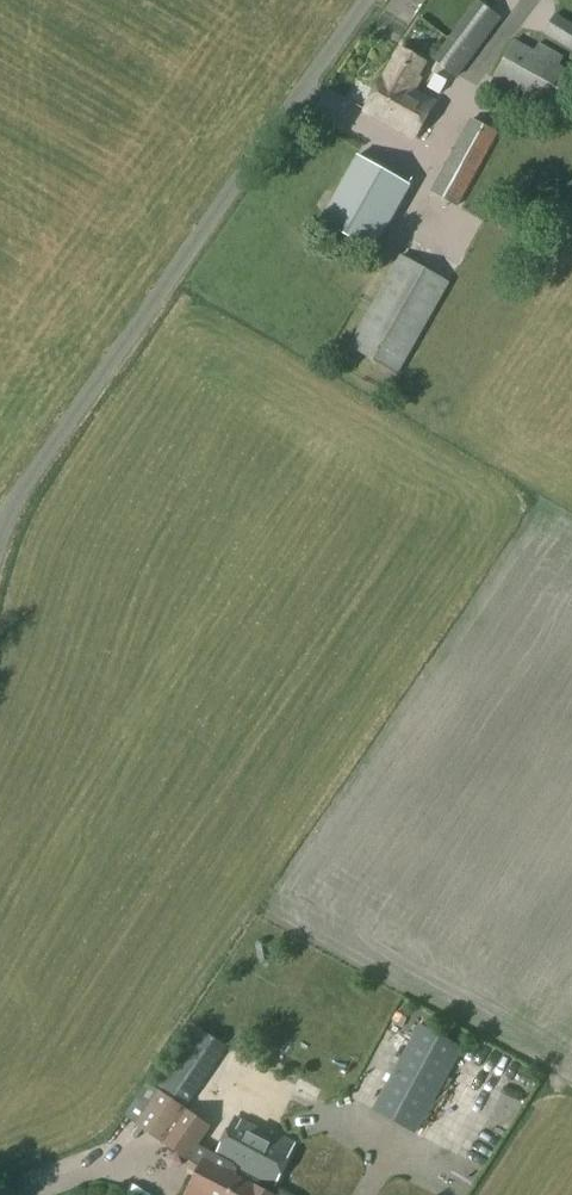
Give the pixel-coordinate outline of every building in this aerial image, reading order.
[(477,7),(435,64),(458,80),(499,24),(477,7)] [(544,34),(571,51),(571,23),(557,14),(544,34)] [(487,94),(514,106),(521,95),(562,115),(571,97),(571,71),(514,39),(495,79),(487,94)] [(402,51),(366,116),(416,143),(436,106),(414,94),(429,66),(402,51)] [(473,122),(434,195),(459,208),(498,135),(473,122)] [(359,159),(323,225),(376,254),(412,189),(359,159)] [(403,257),(354,344),(387,363),(436,276),(403,257)] [(419,1026),(372,1112),(417,1135),(464,1051),(419,1026)] [(161,1091),(161,1092),(188,1111),(228,1051),(201,1034),(161,1091)] [(144,1117),(161,1092),(161,1091),(149,1083),(130,1112),(142,1120),(144,1117)] [(210,1126),(188,1111),(161,1092),(144,1117),(142,1120),(136,1128),(187,1161),(198,1144),(210,1126)] [(274,1136),(272,1138),(222,1113),(201,1146),(236,1167),(276,1188),(296,1147),(274,1136)] [(236,1167),(201,1146),(198,1144),(187,1161),(190,1164),(200,1171),(191,1189),(203,1194),(270,1194),(232,1175),(236,1167)] [(9,1189),(13,1194),(22,1194),(36,1187),(30,1177),(9,1189)]
